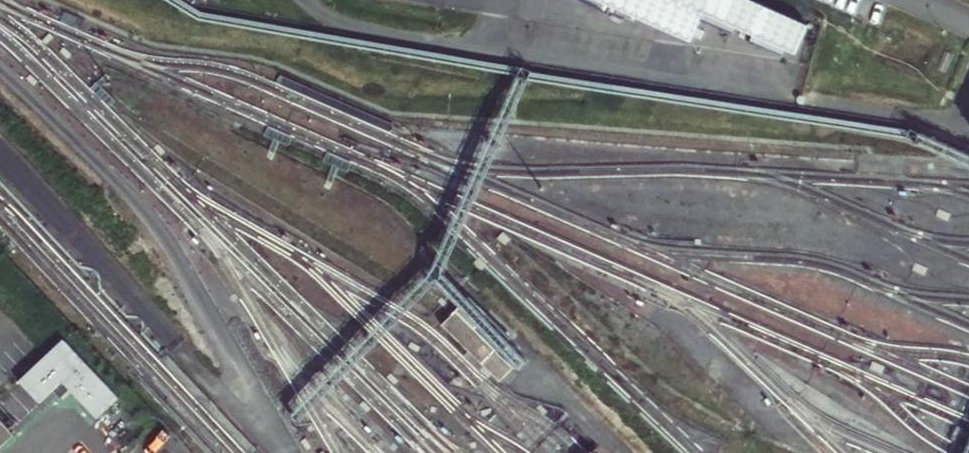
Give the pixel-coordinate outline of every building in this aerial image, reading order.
[(817,21),(762,0),(595,0),(592,7),(652,29),(660,8),(802,61),(817,21)] [(495,351),(456,312),(444,325),(482,364),(495,351)] [(17,381),(39,404),(61,382),(97,419),(120,397),(62,337),(17,381)] [(15,440),(0,425),(0,452),(1,452),(15,440)]
